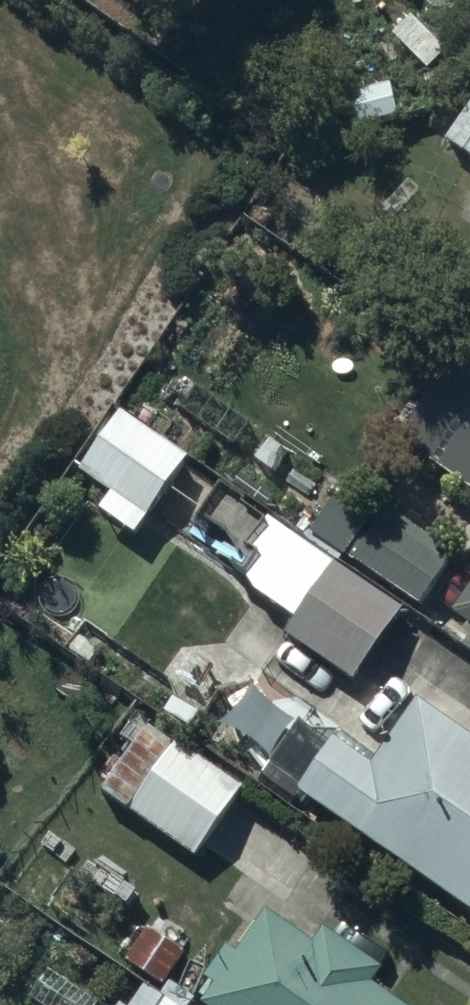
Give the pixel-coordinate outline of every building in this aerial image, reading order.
[(454,145),(469,155),(469,120),(454,145)] [(457,368),(413,444),(469,477),(469,375),(457,368)] [(197,459),(131,415),(92,474),(121,493),(108,513),(146,537),(197,459)] [(416,610),(274,514),(269,522),(224,492),(192,539),(251,579),(247,586),(302,623),(294,634),(366,683),(416,610)] [(321,539),(413,599),(437,561),(423,551),(429,542),(391,517),(382,531),(343,505),(321,539)] [(228,690),(198,737),(259,775),(296,717),(254,690),(246,702),(228,690)] [(310,794),(469,902),(469,735),(423,703),(384,761),(348,737),(310,794)] [(254,795),(185,745),(138,811),(207,861),(254,795)] [(231,984),(216,1004),(413,1004),(385,985),(392,974),(355,949),(348,959),(279,914),(249,957),(238,949),(219,976),(231,984)] [(165,915),(133,962),(170,986),(201,939),(165,915)] [(44,1004),(109,1004),(112,999),(56,966),(36,1000),(44,1004)] [(152,987),(150,986),(138,1004),(178,1004),(152,987)]
